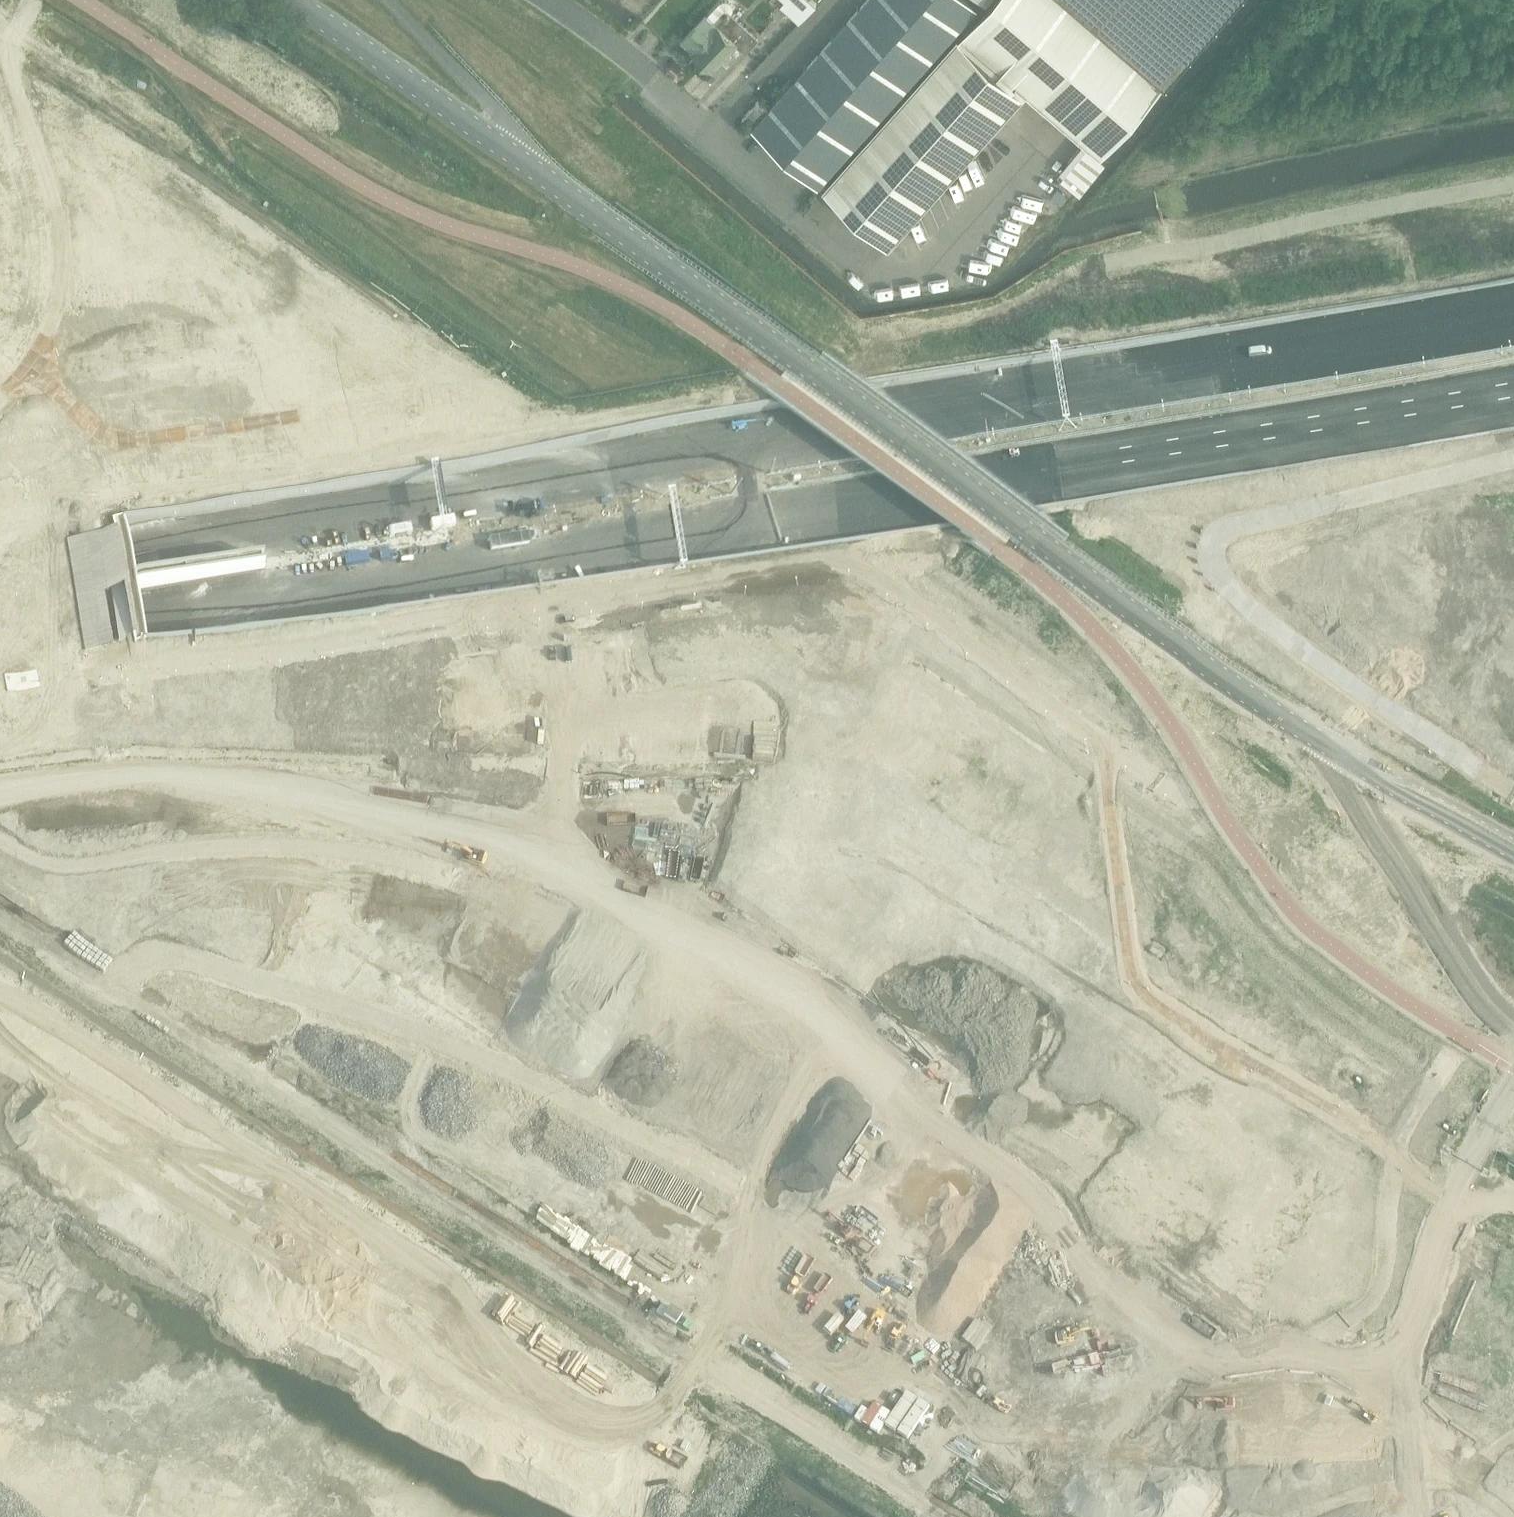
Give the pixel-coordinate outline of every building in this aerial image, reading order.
[(970,0),(866,0),(750,131),(817,188),(978,7),(970,0)] [(823,191),(824,191),(889,250),(1027,95),(1084,145),(1068,163),(1087,180),(1103,160),(1101,158),(1237,0),(990,0),(823,191)] [(706,17),(683,41),(693,51),(692,52),(712,71),(738,44),(746,51),(757,39),(731,15),(732,15),(732,14),(733,13),(733,12),(734,10),(734,9),(733,8),(733,7),(733,5),(732,4),(731,3),(730,3),(729,2),(728,2),(727,1),(725,1),(724,1),(723,2),(722,2),(721,3),(720,4),(707,18),(706,17)] [(745,116),(754,123),(768,106),(760,99),(745,116)] [(115,533),(67,541),(85,651),(134,643),(115,533)] [(976,869),(981,858),(947,840),(941,850),(976,869)] [(39,862),(34,870),(0,852),(0,869),(73,907),(84,886),(39,862)] [(929,1329),(795,1255),(785,1273),(919,1347),(929,1329)]
